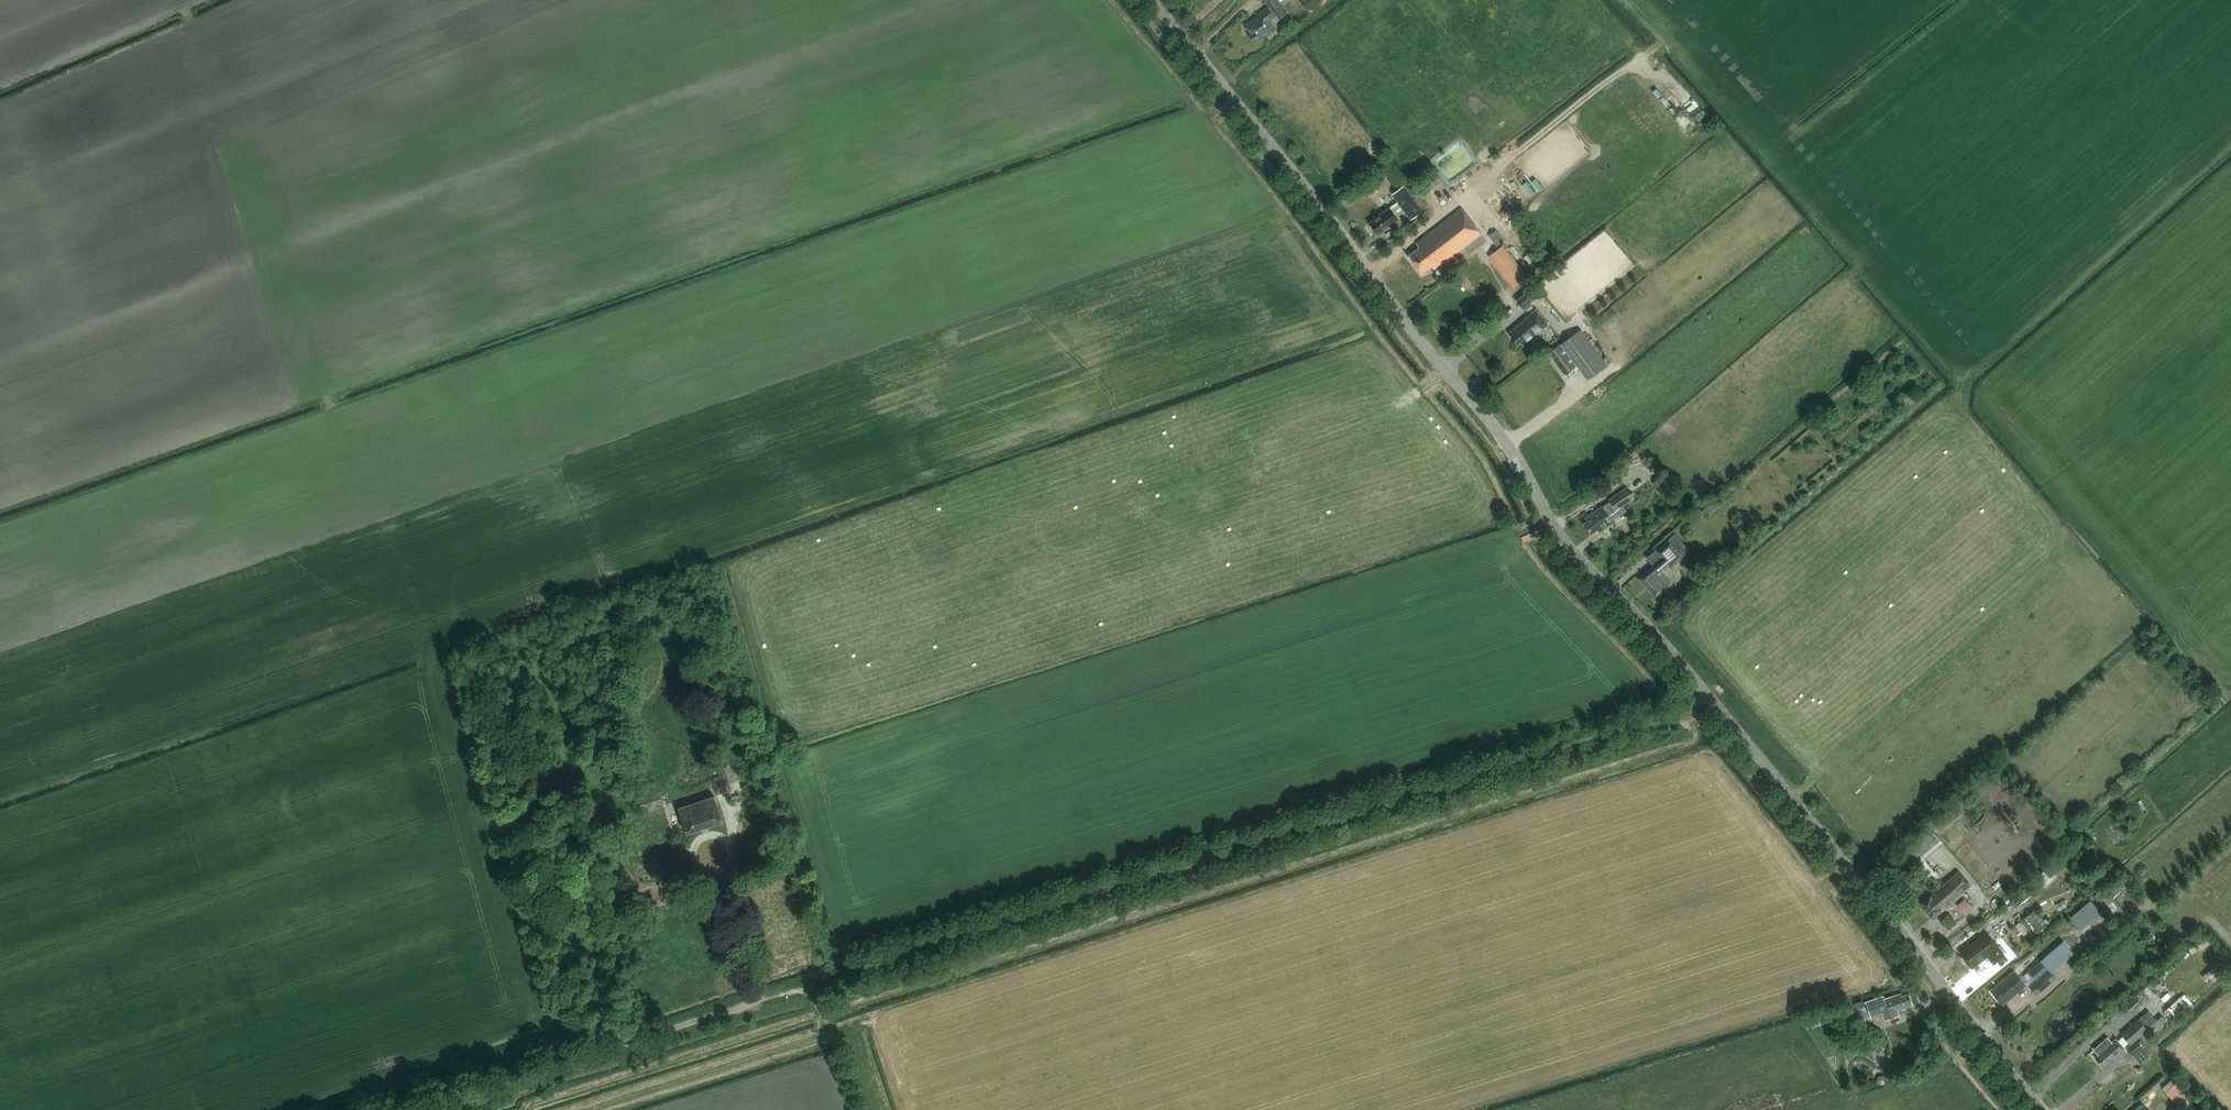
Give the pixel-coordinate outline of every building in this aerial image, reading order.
[(1266,1),(1271,7),(1269,9),(1268,8),(1246,26),(1253,34),(1250,36),(1256,44),(1266,36),(1267,37),(1276,30),(1270,21),(1277,15),(1280,19),(1288,12),(1279,0),(1268,0),(1266,1)] [(1544,189),(1536,179),(1532,182),(1540,192),(1544,189)] [(1420,185),(1427,194),(1431,191),(1424,181),(1420,185)] [(1530,196),(1535,193),(1527,182),(1522,185),(1530,196)] [(1404,184),(1393,193),(1413,218),(1424,209),(1404,184)] [(1369,223),(1371,225),(1370,227),(1372,229),(1374,229),(1378,235),(1399,219),(1390,207),(1369,223)] [(1462,208),(1416,243),(1420,248),(1409,256),(1422,274),(1433,266),(1435,269),(1440,264),(1441,266),(1464,249),(1468,255),(1487,241),(1462,208)] [(1496,230),(1489,235),(1497,246),(1504,241),(1496,230)] [(1503,245),(1489,256),(1514,288),(1528,278),(1503,245)] [(1533,288),(1517,301),(1524,309),(1540,296),(1533,288)] [(1522,340),(1524,343),(1548,324),(1537,311),(1513,330),(1516,333),(1513,336),(1519,343),(1522,340)] [(1581,329),(1547,355),(1563,376),(1578,364),(1590,379),(1609,365),(1581,329)] [(1609,489),(1623,481),(1617,473),(1604,481),(1609,489)] [(1659,479),(1653,484),(1663,496),(1669,492),(1659,479)] [(1614,522),(1609,516),(1634,498),(1627,487),(1609,500),(1610,502),(1603,507),(1586,518),(1588,521),(1584,524),(1591,534),(1598,529),(1600,532),(1614,522)] [(1701,511),(1706,517),(1721,504),(1716,499),(1701,511)] [(1777,514),(1786,508),(1781,502),(1772,508),(1777,514)] [(1672,567),(1685,556),(1669,539),(1656,550),(1663,558),(1654,565),(1639,579),(1656,597),(1671,584),(1661,573),(1670,565),(1672,567)] [(730,789),(728,784),(736,781),(730,761),(716,765),(720,779),(712,782),(717,794),(730,789)] [(686,833),(696,829),(721,821),(713,796),(678,808),(686,833)] [(1932,824),(1939,832),(1964,812),(1957,803),(1932,824)] [(2029,869),(2035,864),(2028,856),(2015,867),(2019,872),(2027,866),(2029,869)] [(2085,869),(2073,878),(2079,886),(2081,884),(2085,888),(2098,877),(2095,873),(2091,876),(2085,869)] [(1971,886),(1959,872),(1920,905),(1931,918),(1941,909),(1942,911),(1971,886)] [(2127,887),(2120,879),(2095,901),(2114,922),(2125,912),(2114,899),(2127,887)] [(2012,900),(2016,904),(2035,886),(2032,882),(2012,900)] [(1974,909),(1966,900),(1959,906),(1967,915),(1974,909)] [(2037,911),(2025,919),(2036,935),(2048,927),(2037,911)] [(2004,956),(1987,934),(1961,954),(1972,968),(1987,955),(1994,964),(2004,956)] [(2051,974),(2075,954),(2064,941),(2040,961),(2047,969),(2051,974)] [(2035,979),(2047,969),(2040,961),(2039,960),(2028,971),(2035,979)] [(2207,972),(2213,982),(2230,970),(2230,964),(2230,962),(2221,968),(2218,964),(2207,972)] [(2047,969),(2035,979),(2028,986),(2038,996),(2056,980),(2052,975),(2051,974),(2047,969)] [(2006,1003),(2026,986),(2014,971),(1991,991),(2000,1002),(2003,999),(2006,1003)] [(1871,1018),(1882,1014),(1885,1020),(1899,1016),(1898,1011),(1901,1009),(1902,1010),(1906,1009),(1905,1008),(1910,1007),(1909,1004),(1912,1003),(1909,994),(1902,996),(1901,994),(1892,997),(1884,1000),(1883,997),(1866,1003),(1871,1018)] [(2184,994),(2164,1011),(2172,1021),(2192,1003),(2184,994)] [(2136,996),(2124,1006),(2128,1011),(2140,1000),(2136,996)] [(1843,1019),(1859,1015),(1860,1018),(1868,1016),(1863,1000),(1839,1007),(1843,1019)] [(1834,1009),(1815,1014),(1818,1025),(1837,1020),(1834,1009)] [(2131,1044),(2156,1020),(2148,1011),(2122,1035),(2131,1044)] [(2108,1066),(2122,1054),(2126,1051),(2117,1040),(2113,1044),(2107,1037),(2093,1050),(2099,1056),(2096,1059),(2103,1066),(2106,1063),(2108,1066)] [(2126,1049),(2133,1057),(2146,1045),(2139,1037),(2126,1049)]
